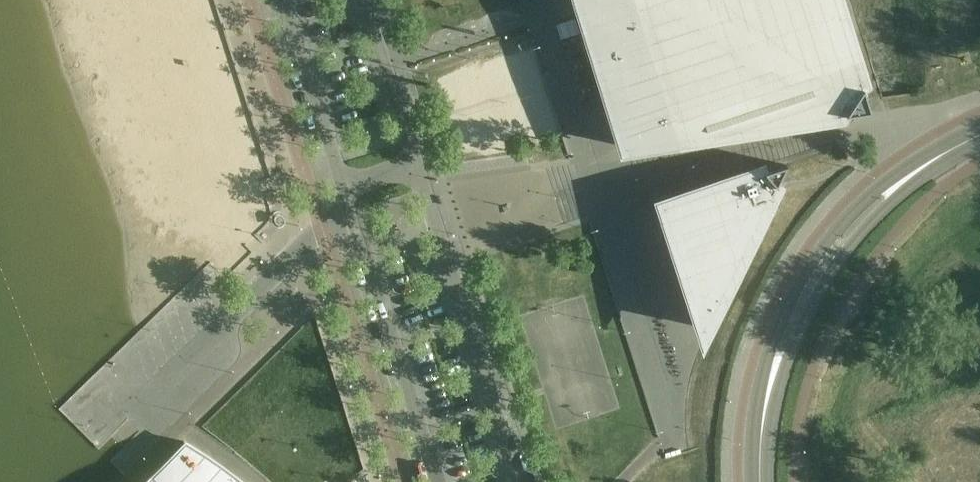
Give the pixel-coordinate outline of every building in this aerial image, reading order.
[(621,146),(870,112),(834,0),(574,0),(621,146)] [(785,164),(662,204),(702,328),(786,165),(785,164)] [(237,478),(226,469),(221,466),(204,454),(184,441),(183,441),(183,442),(143,481),(242,481),(237,478)]
